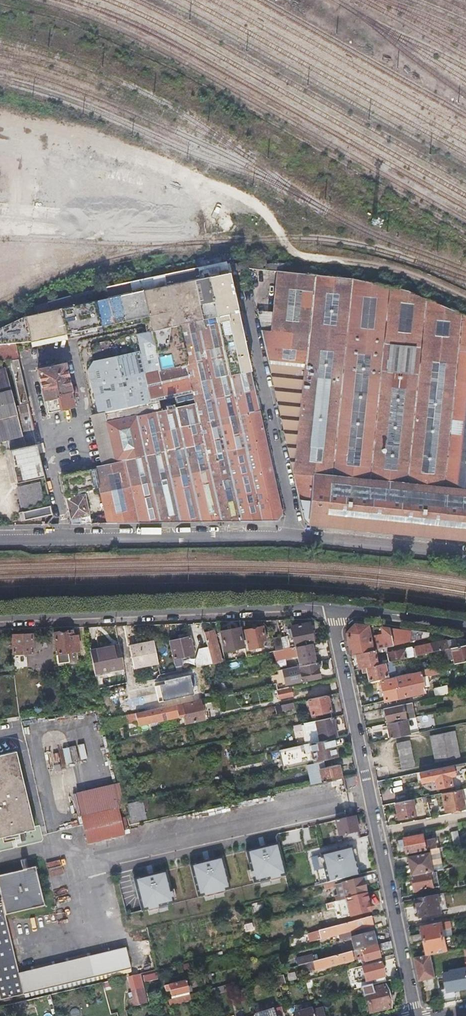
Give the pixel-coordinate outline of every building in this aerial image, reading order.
[(247,263),(47,305),(49,313),(229,275),(249,271),(247,263)] [(266,265),(247,263),(249,271),(265,273),(266,265)] [(309,524),(314,524),(465,540),(465,318),(433,304),(411,294),(390,290),(354,282),(279,274),(272,333),(262,331),(273,380),(304,519),(309,524)] [(145,336),(138,337),(141,353),(95,363),(88,372),(98,416),(152,404),(146,376),(187,366),(179,328),(216,320),(229,378),(251,373),(239,321),(229,275),(49,313),(26,318),(0,331),(0,348),(29,345),(67,336),(148,320),(151,334),(145,336)] [(98,416),(91,417),(102,467),(94,469),(106,525),(161,523),(277,521),(281,514),(251,373),(229,378),(216,320),(179,328),(187,366),(146,376),(152,404),(98,416)] [(11,486),(44,478),(26,404),(19,405),(8,364),(7,361),(0,363),(0,445),(11,486)] [(16,362),(8,364),(19,405),(26,404),(16,362)] [(38,371),(43,393),(48,414),(74,408),(66,365),(38,371)] [(73,410),(48,416),(50,423),(74,417),(73,410)] [(95,489),(92,480),(90,471),(62,477),(65,495),(83,492),(95,489)] [(35,486),(25,488),(15,490),(20,509),(40,504),(35,486)] [(67,501),(85,497),(83,492),(65,495),(67,501)] [(72,525),(82,525),(80,519),(89,517),(85,497),(67,501),(72,525)] [(23,522),(38,519),(52,516),(50,508),(21,514),(23,522)] [(355,653),(372,648),(368,624),(354,622),(345,632),(350,654),(355,653)] [(285,637),(288,646),(306,643),(301,624),(283,629),(283,630),(279,632),(281,638),(285,637)] [(249,642),(249,644),(250,646),(266,641),(261,625),(241,630),(245,643),(249,642)] [(409,639),(410,628),(379,625),(382,638),(373,641),(375,648),(386,645),(409,639)] [(227,651),(235,648),(244,646),(238,627),(221,631),(227,651)] [(410,628),(409,639),(430,634),(430,630),(410,628)] [(205,633),(209,646),(214,662),(222,660),(213,631),(212,631),(211,629),(208,630),(209,632),(205,633)] [(78,649),(75,634),(71,635),(70,630),(54,633),(57,653),(61,652),(78,649)] [(31,633),(21,634),(11,634),(13,652),(12,653),(13,668),(26,667),(24,653),(33,652),(31,633)] [(276,649),(282,647),(279,635),(274,636),(273,635),(266,637),(270,650),(276,649)] [(193,651),(191,643),(189,636),(170,641),(174,656),(193,651)] [(413,646),(414,650),(415,654),(447,646),(445,638),(413,646)] [(137,668),(148,665),(160,661),(154,641),(131,647),(137,668)] [(288,646),(282,647),(276,649),(278,658),(300,653),(302,663),(313,661),(309,642),(306,643),(288,646)] [(448,646),(452,661),(465,658),(465,642),(448,646)] [(214,662),(209,646),(200,649),(195,657),(198,665),(214,662)] [(248,655),(247,651),(246,647),(234,651),(236,657),(248,655)] [(388,661),(404,657),(406,656),(404,647),(386,652),(388,661)] [(123,670),(122,664),(121,657),(119,648),(90,654),(91,656),(96,676),(123,670)] [(373,648),(372,648),(355,653),(358,668),(362,667),(377,664),(373,648)] [(64,668),(61,652),(57,653),(55,653),(58,668),(64,668)] [(404,657),(407,672),(414,670),(411,655),(406,656),(404,657)] [(314,661),(313,661),(302,663),(284,667),(288,683),(318,677),(314,661)] [(382,662),(377,664),(362,667),(363,670),(366,669),(368,678),(385,674),(382,662)] [(414,670),(407,672),(394,675),(396,687),(394,687),(396,696),(423,690),(418,669),(414,670)] [(396,687),(394,675),(378,679),(383,699),(396,696),(394,687),(396,687)] [(449,691),(447,687),(446,683),(434,686),(435,694),(449,691)] [(291,696),(289,687),(275,690),(277,699),(291,696)] [(306,699),(311,720),(330,716),(326,694),(306,699)] [(202,717),(201,708),(199,698),(180,702),(181,707),(184,721),(202,717)] [(405,717),(412,716),(414,715),(411,701),(382,708),(385,720),(404,716),(404,717),(385,722),(388,737),(409,733),(405,717)] [(164,705),(165,710),(181,707),(180,702),(164,705)] [(293,707),(293,705),(292,702),(280,704),(281,710),(293,707)] [(166,713),(165,710),(164,705),(146,708),(148,716),(166,713)] [(414,715),(412,716),(413,722),(433,717),(432,711),(414,715)] [(315,723),(319,740),(331,737),(334,736),(330,716),(311,720),(292,724),(292,729),(313,725),(312,723),(315,723)] [(459,756),(457,743),(454,730),(429,735),(434,761),(459,756)] [(282,768),(305,764),(326,759),(326,756),(335,754),(331,737),(319,740),(278,749),(282,768)] [(401,768),(407,767),(414,765),(409,740),(396,742),(401,768)] [(19,755),(17,748),(0,752),(0,758),(19,755)] [(19,755),(0,758),(0,834),(16,831),(22,829),(36,826),(19,755)] [(326,759),(305,764),(309,783),(339,777),(336,763),(327,765),(326,759)] [(451,764),(452,770),(465,767),(463,762),(451,764)] [(453,774),(452,770),(451,764),(418,771),(420,781),(453,774)] [(463,806),(461,797),(460,793),(459,788),(440,792),(444,810),(463,806)] [(380,797),(381,801),(382,805),(392,802),(390,795),(380,797)] [(126,801),(130,821),(146,818),(142,798),(126,801)] [(393,802),(395,810),(397,818),(413,815),(410,799),(393,802)] [(86,843),(124,834),(118,808),(80,817),(86,843)] [(344,841),(352,840),(359,838),(353,816),(335,821),(338,836),(342,835),(344,841)] [(22,829),(16,831),(24,868),(31,867),(22,829)] [(460,843),(459,836),(457,830),(450,831),(453,844),(460,843)] [(422,835),(413,837),(403,839),(405,847),(406,854),(429,849),(436,848),(434,837),(423,840),(422,835)] [(397,840),(398,849),(405,847),(403,839),(397,840)] [(284,874),(277,842),(246,850),(253,881),(268,877),(269,881),(280,879),(279,875),(284,874)] [(341,857),(353,854),(351,846),(339,849),(341,857)] [(407,857),(411,875),(429,871),(442,869),(438,847),(436,848),(429,849),(429,852),(407,857)] [(326,882),(358,874),(353,854),(341,857),(339,849),(319,854),(326,882)] [(230,887),(222,856),(190,864),(198,895),(204,894),(204,896),(225,891),(224,888),(230,887)] [(17,870),(0,874),(0,886),(4,901),(0,902),(0,989),(2,998),(26,992),(21,972),(7,914),(46,904),(37,865),(31,867),(24,868),(17,870)] [(171,888),(166,870),(135,878),(143,909),(148,908),(148,910),(159,908),(159,905),(173,902),(173,899),(177,898),(174,887),(171,888)] [(414,890),(423,888),(432,886),(429,871),(411,875),(414,890)] [(345,898),(365,893),(360,874),(358,874),(326,882),(321,883),(323,889),(335,886),(338,900),(345,898)] [(345,898),(347,907),(349,916),(369,911),(365,893),(345,898)] [(440,911),(438,902),(437,894),(416,898),(419,915),(440,911)] [(333,908),(332,905),(331,902),(324,904),(325,910),(333,908)] [(372,924),(371,920),(370,915),(313,929),(315,938),(372,924)] [(411,943),(426,940),(444,936),(441,922),(421,925),(423,933),(409,935),(411,943)] [(351,937),(354,950),(376,944),(372,931),(351,937)] [(426,940),(429,954),(430,954),(447,951),(444,936),(426,940)] [(376,944),(354,950),(357,963),(379,957),(378,951),(391,948),(390,940),(376,944)] [(21,972),(26,992),(133,966),(128,946),(21,972)] [(301,949),(295,951),(299,965),(305,963),(301,949)] [(313,961),(314,965),(315,968),(349,959),(348,957),(352,956),(350,951),(313,961)] [(430,954),(429,954),(414,958),(419,980),(435,977),(430,954)] [(367,985),(380,982),(385,981),(380,961),(362,966),(367,985)] [(129,1007),(147,1002),(140,974),(126,978),(131,999),(127,1000),(129,1007)] [(187,978),(166,983),(167,988),(172,987),(174,993),(194,988),(193,983),(188,983),(187,978)] [(372,1011),(381,1009),(389,1007),(384,986),(381,986),(380,982),(367,985),(362,987),(365,997),(368,996),(372,1011)] [(193,1000),(192,997),(192,994),(170,999),(171,1005),(193,1000)] [(312,1006),(311,1002),(304,1004),(305,1011),(295,1014),(296,1015),(314,1015),(313,1011),(312,1006)] [(255,1015),(275,1015),(273,1008),(254,1013),(255,1015)]
